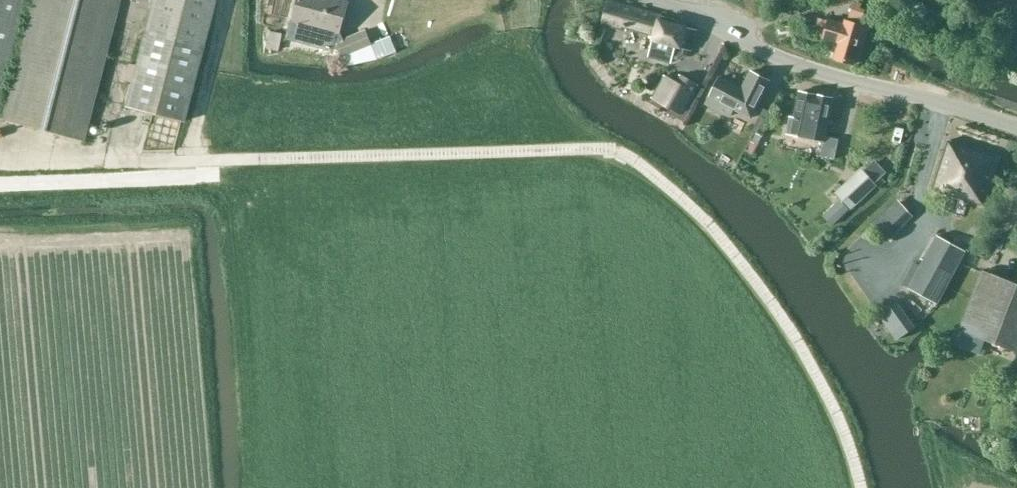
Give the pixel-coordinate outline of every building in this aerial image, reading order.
[(24,0),(0,0),(0,91),(24,0)] [(2,120),(84,142),(119,0),(33,0),(2,120)] [(204,46),(216,0),(153,0),(152,5),(151,4),(144,30),(204,46)] [(349,2),(342,0),(298,0),(292,22),(315,28),(313,37),(328,40),(329,33),(339,35),(349,2)] [(609,2),(602,25),(626,32),(627,30),(652,37),(651,42),(652,42),(648,57),(672,63),(673,59),(679,60),(687,56),(688,51),(691,52),(696,32),(659,22),(661,16),(609,2)] [(854,66),(866,25),(845,21),(844,24),(828,19),(822,40),(838,45),(834,60),(854,66)] [(183,123),(204,46),(144,30),(124,107),(183,123)] [(343,57),(372,45),(365,30),(338,42),(343,57)] [(691,70),(703,75),(711,54),(699,49),(691,70)] [(757,107),(757,108),(770,82),(750,73),(742,90),(719,79),(706,106),(730,117),(733,111),(751,119),(757,107)] [(677,85),(675,84),(663,105),(681,115),(692,93),(691,93),(695,86),(681,78),(677,85)] [(800,92),(791,135),(815,140),(816,137),(824,138),(832,99),(800,92)] [(985,205),(999,158),(947,140),(927,207),(963,219),(968,201),(985,205)] [(835,193),(840,199),(850,209),(851,210),(878,185),(863,169),(862,168),(835,193)] [(835,200),(821,210),(829,221),(843,211),(835,200)] [(903,285),(908,288),(937,305),(965,252),(935,236),(920,266),(915,263),(903,285)] [(982,271),(960,329),(1016,353),(1016,285),(982,271)] [(916,327),(896,299),(877,313),(897,340),(916,327)]
